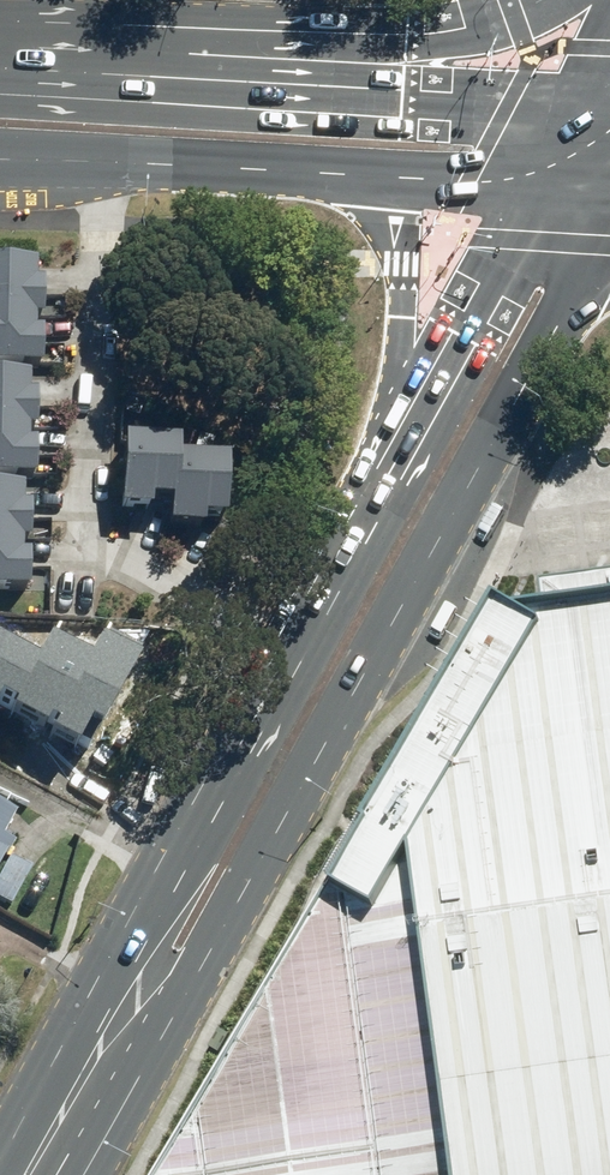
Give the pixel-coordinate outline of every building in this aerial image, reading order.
[(0,261),(0,365),(48,366),(48,328),(41,328),(41,316),(50,316),(51,280),(41,280),(42,262),(0,261)] [(0,374),(0,478),(41,478),(41,441),(33,441),(33,428),(43,428),(43,392),(34,392),(34,374),(0,374)] [(237,451),(189,450),(190,431),(129,429),(127,510),(156,511),(156,498),(178,499),(177,526),(209,527),(209,517),(235,518),(237,451)] [(0,485),(0,589),(35,589),(36,552),(28,552),(28,539),(38,539),(38,504),(29,504),(29,485),(0,485)] [(547,582),(553,610),(609,601),(609,572),(547,582)] [(514,600),(186,1174),(609,1174),(609,601),(553,610),(536,613),(514,600)] [(77,742),(90,718),(99,723),(141,654),(104,635),(90,658),(51,635),(37,658),(0,638),(0,702),(77,742)] [(0,801),(0,878),(20,842),(9,836),(22,813),(0,801)]
